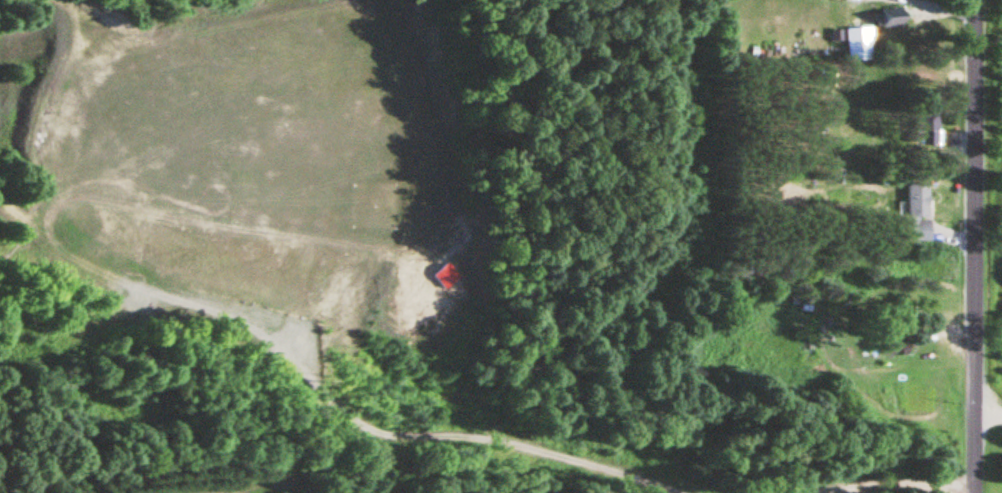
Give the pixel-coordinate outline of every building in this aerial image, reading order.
[(876,26),(905,26),(905,10),(876,10),(876,26)] [(845,29),(845,60),(868,60),(868,29),(845,29)] [(937,112),(919,112),(919,147),(937,147),(937,112)] [(927,184),(906,184),(906,242),(927,242),(927,184)] [(898,347),(891,343),(886,350),(893,355),(898,347)]
